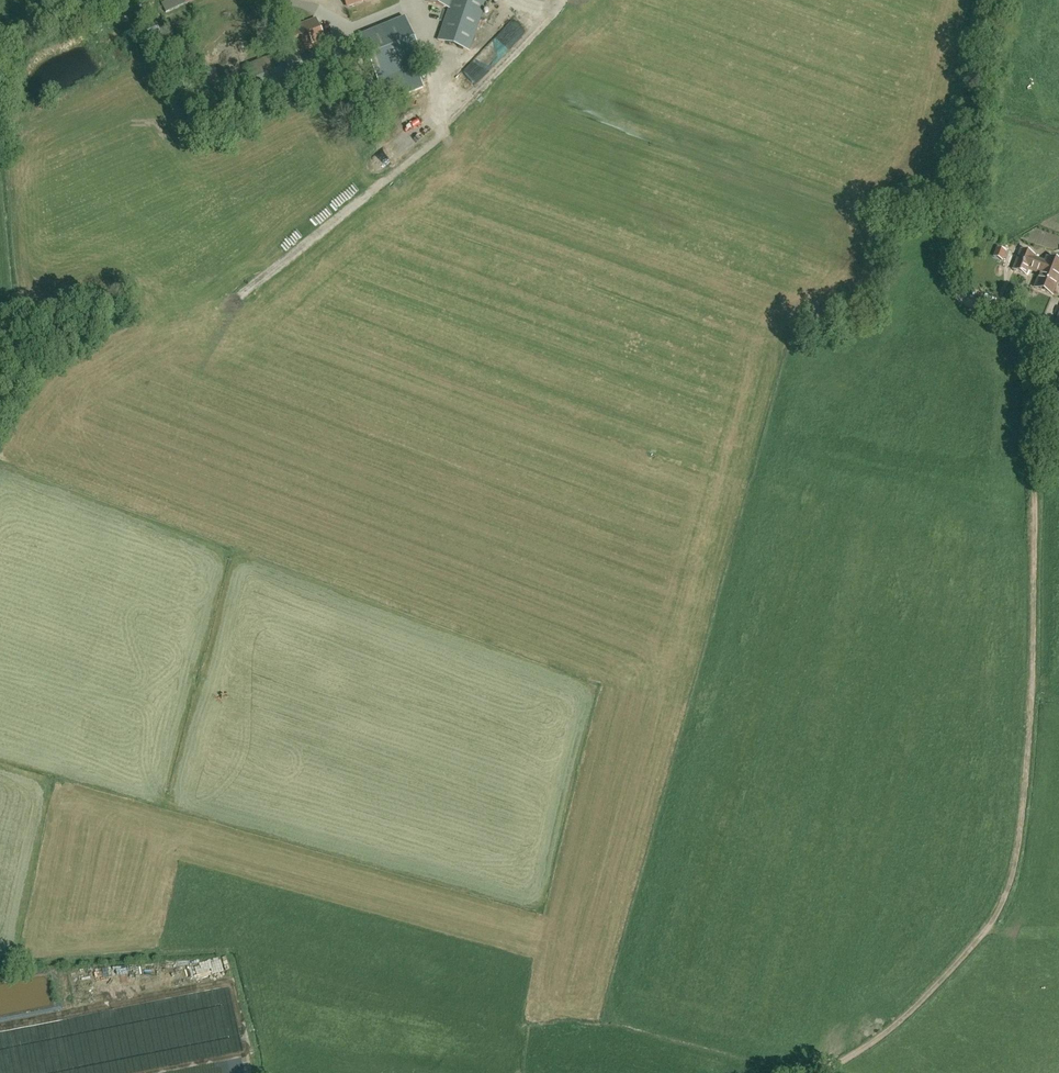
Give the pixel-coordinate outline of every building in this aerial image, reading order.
[(161,3),(166,14),(186,4),(186,6),(198,0),(167,0),(161,3)] [(470,51),(487,0),(427,0),(426,1),(450,9),(439,41),(470,51)] [(378,82),(423,63),(405,18),(359,37),(378,82)] [(296,48),(256,63),(244,67),(260,106),(276,100),(278,106),(287,102),(285,96),(310,87),(299,56),(326,45),(316,20),(288,30),(296,48)] [(162,39),(156,24),(145,28),(151,43),(162,39)] [(1004,260),(1007,250),(996,247),(993,257),(1004,260)] [(1058,278),(1058,264),(1046,259),(1045,263),(1033,258),(1033,256),(1021,251),(1014,270),(1026,275),(1028,270),(1040,274),(1035,288),(1052,295),(1058,278)]
